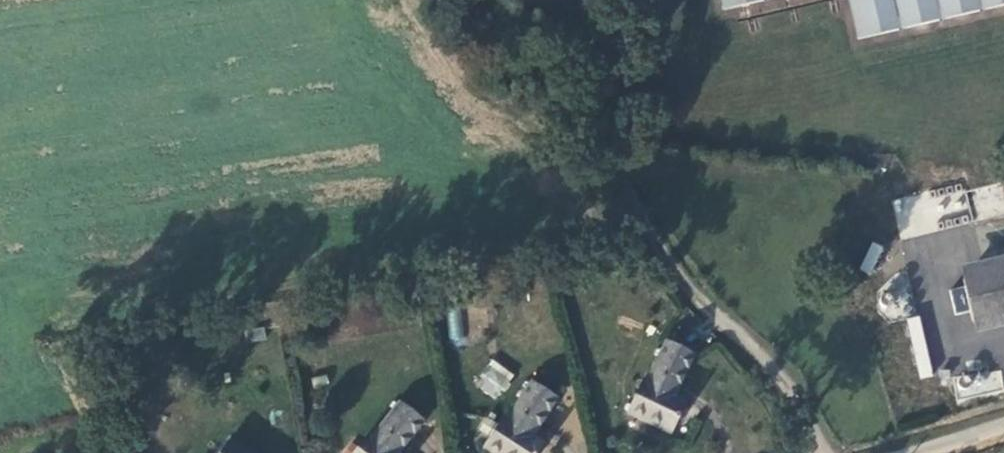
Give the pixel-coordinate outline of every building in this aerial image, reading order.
[(763,0),(719,0),(721,10),(763,0)] [(857,39),(1003,5),(1003,0),(848,0),(857,39)] [(967,188),(892,196),(897,235),(971,227),(967,188)] [(953,264),(968,331),(1003,323),(1003,252),(953,264)] [(446,311),(450,344),(464,342),(460,309),(446,311)] [(923,316),(910,317),(916,378),(929,377),(923,316)] [(624,410),(668,433),(684,402),(674,397),(694,358),(661,341),(624,410)] [(495,400),(515,375),(492,358),(473,383),(495,400)] [(484,452),(535,452),(542,442),(529,434),(552,400),(522,381),(477,448),(484,452)] [(419,421),(392,399),(348,452),(393,452),(419,421)] [(227,438),(215,452),(246,452),(227,438)]
